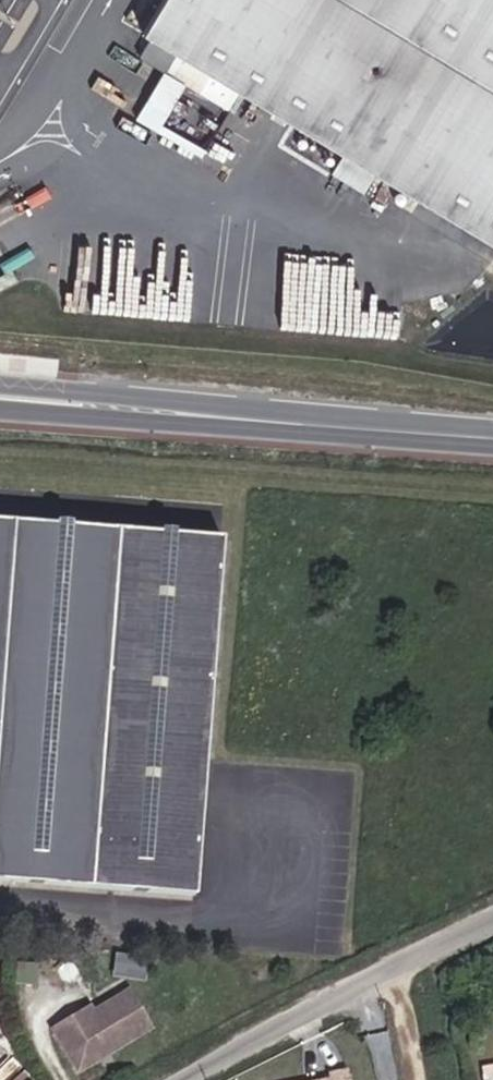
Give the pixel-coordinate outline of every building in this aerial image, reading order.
[(145,36),(186,60),(175,78),(203,95),(214,77),(242,94),(492,245),(492,0),(167,0),(145,36)] [(231,112),(242,94),(214,77),(203,95),(231,112)] [(228,535),(0,517),(0,874),(199,890),(228,535)] [(75,1009),(95,1053),(170,1018),(153,980),(121,995),(123,1000),(118,1003),(112,992),(75,1009)] [(358,1071),(298,1079),(360,1079),(358,1071)]
